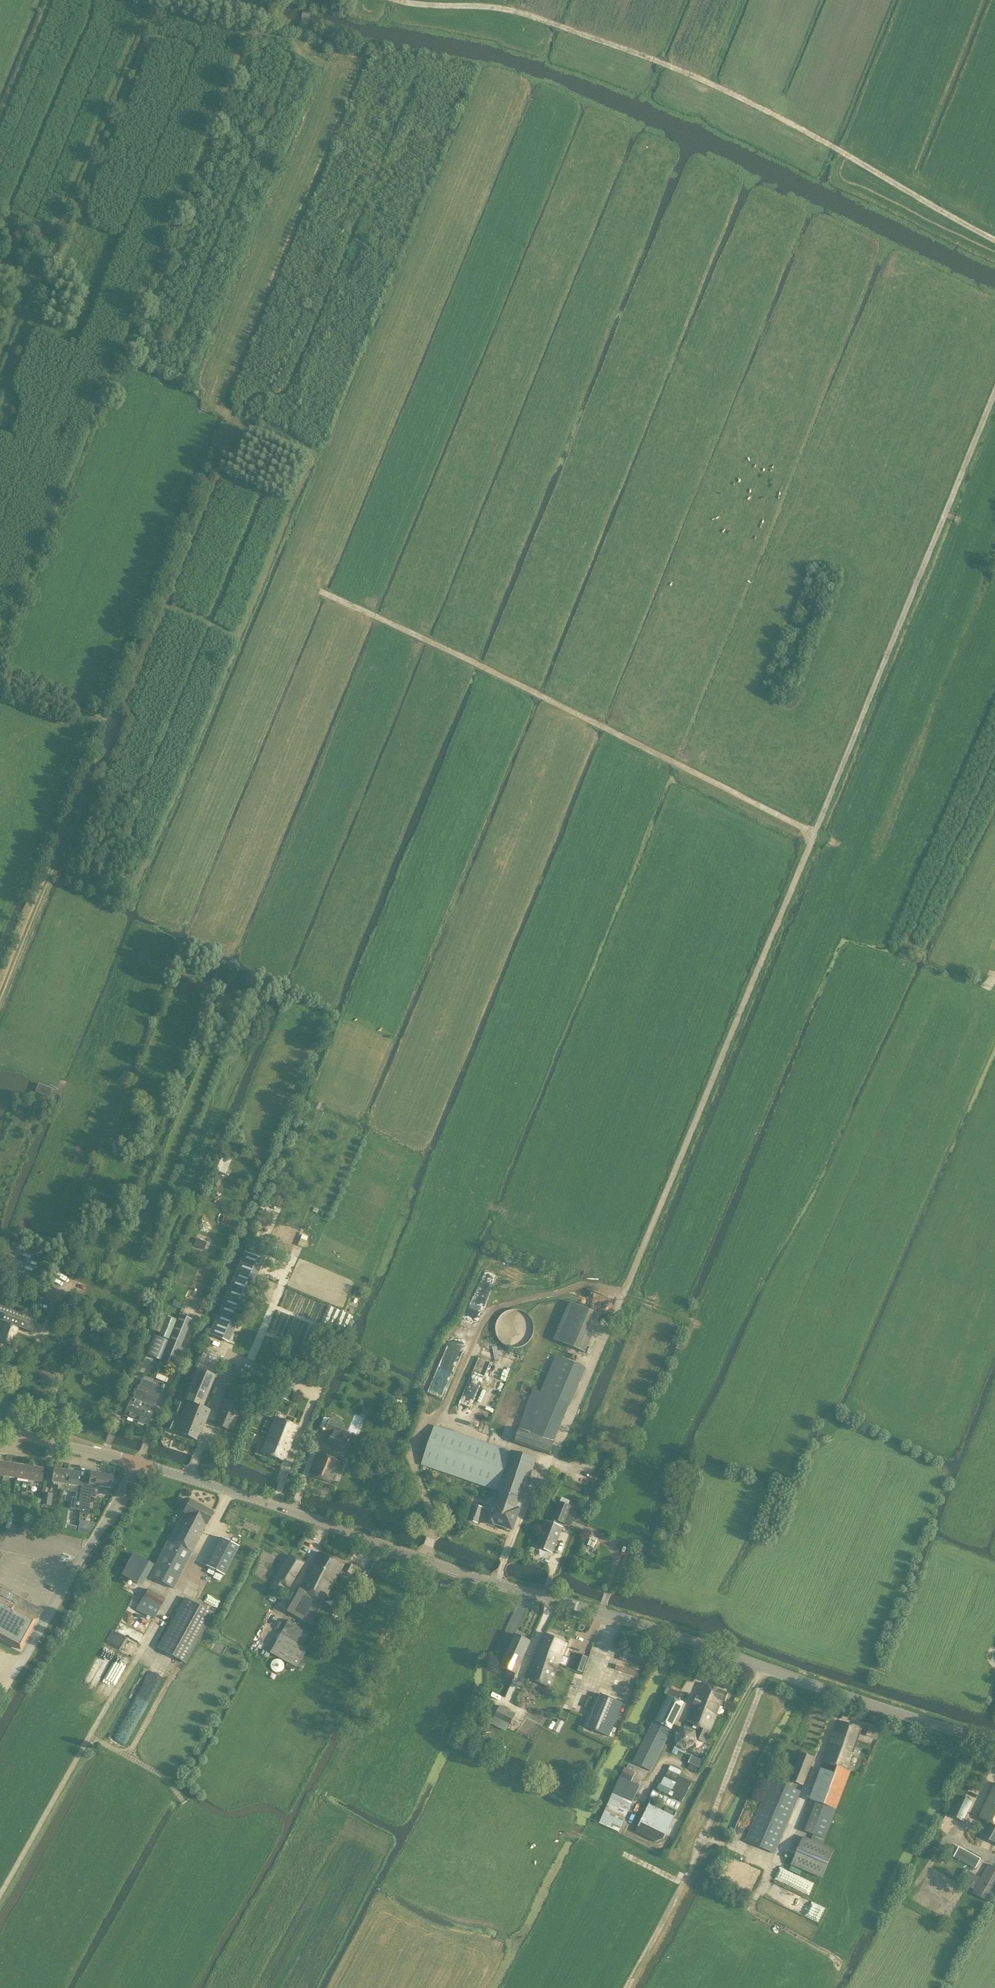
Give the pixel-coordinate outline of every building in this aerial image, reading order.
[(106,762),(104,768),(112,772),(114,766),(106,762)] [(52,1089),(39,1084),(35,1092),(49,1098),(52,1089)] [(222,1157),(231,1161),(233,1156),(224,1152),(222,1157)] [(219,1163),(216,1170),(225,1174),(228,1167),(219,1163)] [(207,1243),(197,1239),(194,1246),(204,1250),(207,1243)] [(226,1341),(255,1273),(261,1260),(253,1256),(245,1253),(210,1334),(226,1341)] [(585,1353),(602,1316),(572,1303),(554,1340),(585,1353)] [(332,1305),(324,1320),(346,1331),(353,1316),(332,1305)] [(31,1333),(36,1321),(0,1307),(0,1320),(31,1333)] [(168,1340),(176,1321),(166,1317),(159,1336),(168,1340)] [(173,1366),(190,1324),(179,1320),(162,1362),(173,1366)] [(18,1329),(4,1324),(0,1335),(0,1342),(11,1346),(18,1329)] [(152,1335),(145,1354),(161,1360),(168,1342),(152,1335)] [(111,1351),(92,1344),(89,1353),(108,1360),(111,1351)] [(549,1352),(533,1389),(515,1443),(550,1455),(554,1441),(551,1440),(585,1368),(561,1358),(549,1352)] [(143,1363),(145,1358),(139,1355),(137,1360),(143,1363)] [(200,1402),(204,1404),(216,1376),(197,1369),(184,1400),(188,1402),(198,1406),(200,1402)] [(136,1420),(151,1383),(142,1380),(139,1387),(137,1386),(133,1394),(136,1395),(134,1400),(131,1399),(125,1416),(136,1420)] [(472,1380),(463,1399),(472,1403),(480,1384),(472,1380)] [(151,1383),(136,1420),(148,1425),(154,1408),(152,1407),(154,1403),(156,1404),(160,1395),(157,1394),(160,1387),(151,1383)] [(431,1392),(446,1398),(449,1389),(435,1384),(431,1392)] [(280,1387),(276,1397),(287,1402),(292,1392),(280,1387)] [(226,1399),(215,1425),(231,1431),(242,1407),(232,1403),(235,1396),(231,1395),(229,1400),(226,1399)] [(174,1411),(179,1413),(181,1408),(183,1404),(178,1402),(176,1406),(174,1411)] [(194,1426),(202,1430),(210,1411),(203,1408),(204,1404),(200,1402),(198,1406),(188,1402),(181,1419),(195,1424),(194,1426)] [(298,1427),(275,1418),(261,1452),(284,1462),(298,1427)] [(195,1424),(181,1419),(176,1432),(198,1441),(202,1430),(194,1426),(195,1424)] [(343,1436),(340,1432),(344,1425),(329,1419),(324,1430),(331,1433),(327,1443),(338,1448),(342,1438),(343,1436)] [(506,1508),(518,1512),(536,1460),(511,1452),(435,1426),(422,1465),(498,1491),(491,1513),(500,1516),(501,1514),(503,1515),(506,1508)] [(330,1483),(339,1461),(319,1453),(310,1474),(330,1483)] [(15,1478),(18,1464),(5,1462),(3,1476),(15,1478)] [(28,1480),(30,1466),(18,1464),(15,1478),(28,1480)] [(41,1482),(43,1468),(30,1466),(28,1480),(41,1482)] [(64,1490),(67,1471),(53,1469),(51,1482),(58,1484),(57,1489),(64,1490)] [(64,1490),(77,1492),(80,1473),(67,1471),(64,1490)] [(97,1495),(98,1486),(104,1487),(111,1488),(112,1483),(113,1479),(113,1476),(106,1475),(91,1473),(89,1484),(84,1483),(82,1499),(81,1510),(80,1514),(88,1515),(91,1494),(97,1495)] [(51,1506),(52,1495),(43,1493),(42,1504),(51,1506)] [(81,1510),(82,1499),(75,1498),(73,1498),(71,1509),(81,1510)] [(183,1512),(206,1524),(213,1512),(190,1500),(183,1512)] [(541,1534),(558,1540),(563,1528),(555,1525),(557,1521),(564,1524),(571,1507),(559,1502),(551,1523),(546,1521),(541,1534)] [(478,1524),(484,1508),(475,1505),(470,1521),(478,1524)] [(512,1530),(518,1512),(506,1508),(503,1515),(501,1514),(500,1516),(491,1513),(487,1524),(493,1526),(494,1524),(505,1527),(505,1529),(510,1531),(511,1529),(512,1530)] [(199,1538),(206,1524),(183,1512),(176,1526),(199,1538)] [(93,1534),(95,1522),(82,1520),(80,1532),(93,1534)] [(199,1538),(176,1526),(168,1539),(149,1576),(173,1588),(199,1538)] [(553,1553),(558,1540),(541,1534),(536,1547),(553,1553)] [(593,1548),(597,1540),(592,1537),(588,1546),(593,1548)] [(224,1575),(238,1547),(220,1538),(206,1566),(224,1575)] [(301,1588),(324,1601),(344,1565),(320,1552),(301,1588)] [(134,1554),(122,1574),(137,1583),(149,1562),(134,1554)] [(290,1555),(270,1589),(281,1595),(286,1586),(290,1588),(304,1563),(290,1555)] [(351,1574),(354,1567),(348,1564),(344,1571),(351,1574)] [(20,1649),(42,1610),(10,1592),(10,1591),(4,1588),(4,1589),(0,1587),(0,1638),(20,1649)] [(311,1625),(324,1601),(301,1588),(288,1612),(311,1625)] [(153,1619),(164,1599),(148,1589),(136,1609),(153,1619)] [(186,1663),(214,1614),(185,1597),(157,1647),(186,1663)] [(297,1667),(307,1650),(307,1649),(303,1647),(311,1633),(303,1629),(289,1621),(271,1653),(297,1667)] [(549,1687),(568,1644),(545,1634),(526,1677),(549,1687)] [(516,1674),(530,1642),(515,1635),(500,1667),(516,1674)] [(578,1654),(573,1669),(582,1672),(588,1657),(578,1654)] [(278,1659),(277,1659),(276,1660),(275,1660),(274,1660),(273,1661),(272,1662),(272,1663),(271,1663),(271,1664),(271,1665),(271,1666),(271,1667),(271,1668),(272,1669),(272,1670),(273,1671),(274,1671),(274,1672),(275,1672),(276,1672),(277,1672),(278,1672),(279,1672),(280,1672),(281,1672),(281,1671),(282,1671),(282,1670),(283,1670),(283,1669),(284,1668),(284,1667),(284,1666),(284,1665),(284,1664),(284,1663),(283,1663),(283,1662),(282,1661),(281,1660),(280,1660),(279,1660),(278,1659)] [(616,1678),(637,1684),(642,1665),(621,1659),(616,1678)] [(694,1704),(717,1714),(722,1701),(725,1702),(729,1694),(702,1683),(694,1704)] [(668,1695),(678,1701),(681,1694),(671,1689),(668,1695)] [(600,1694),(587,1728),(609,1737),(623,1703),(600,1694)] [(655,1721),(671,1729),(684,1704),(678,1701),(668,1695),(655,1721)] [(705,1743),(717,1714),(694,1704),(687,1720),(688,1722),(701,1727),(697,1737),(697,1740),(705,1743)] [(500,1706),(494,1718),(509,1725),(515,1714),(500,1706)] [(671,1729),(655,1721),(653,1720),(633,1762),(651,1771),(671,1729)] [(847,1770),(860,1733),(869,1737),(872,1728),(866,1726),(864,1730),(838,1720),(823,1762),(837,1767),(837,1766),(847,1770)] [(697,1743),(696,1731),(684,1726),(675,1734),(676,1745),(686,1750),(687,1751),(697,1743)] [(686,1750),(676,1745),(675,1745),(674,1749),(685,1754),(686,1750)] [(787,1765),(782,1780),(789,1783),(790,1781),(803,1786),(814,1758),(801,1752),(795,1768),(787,1765)] [(702,1769),(705,1762),(692,1756),(689,1763),(690,1764),(701,1769),(702,1769)] [(690,1764),(688,1768),(699,1773),(701,1769),(690,1764)] [(670,1766),(668,1770),(679,1775),(681,1771),(670,1766)] [(837,1766),(837,1767),(835,1774),(821,1769),(810,1799),(816,1801),(805,1831),(825,1839),(832,1819),(835,1814),(850,1771),(847,1770),(837,1766)] [(624,1768),(620,1777),(631,1782),(635,1773),(624,1768)] [(659,1784),(656,1789),(682,1802),(684,1798),(689,1790),(688,1790),(692,1783),(668,1770),(661,1784),(659,1784)] [(620,1777),(599,1823),(619,1832),(640,1786),(631,1782),(620,1777)] [(775,1853),(800,1792),(772,1780),(746,1841),(775,1853)] [(654,1789),(649,1798),(676,1812),(681,1802),(656,1790),(654,1789)] [(954,1793),(944,1813),(962,1822),(972,1802),(954,1793)] [(989,1797),(980,1818),(992,1824),(985,1838),(994,1844),(994,1799),(989,1797)] [(649,1805),(635,1832),(655,1842),(664,1839),(675,1817),(649,1805)] [(822,1878),(834,1850),(803,1837),(791,1865),(822,1878)] [(976,1869),(981,1859),(953,1844),(948,1853),(976,1869)] [(994,1892),(994,1868),(989,1864),(973,1893),(989,1902),(994,1892)] [(973,1889),(980,1878),(965,1869),(959,1880),(973,1889)] [(799,1891),(807,1895),(812,1884),(804,1880),(799,1891)] [(774,1883),(767,1897),(819,1922),(826,1909),(783,1888),(784,1888),(774,1883)]
